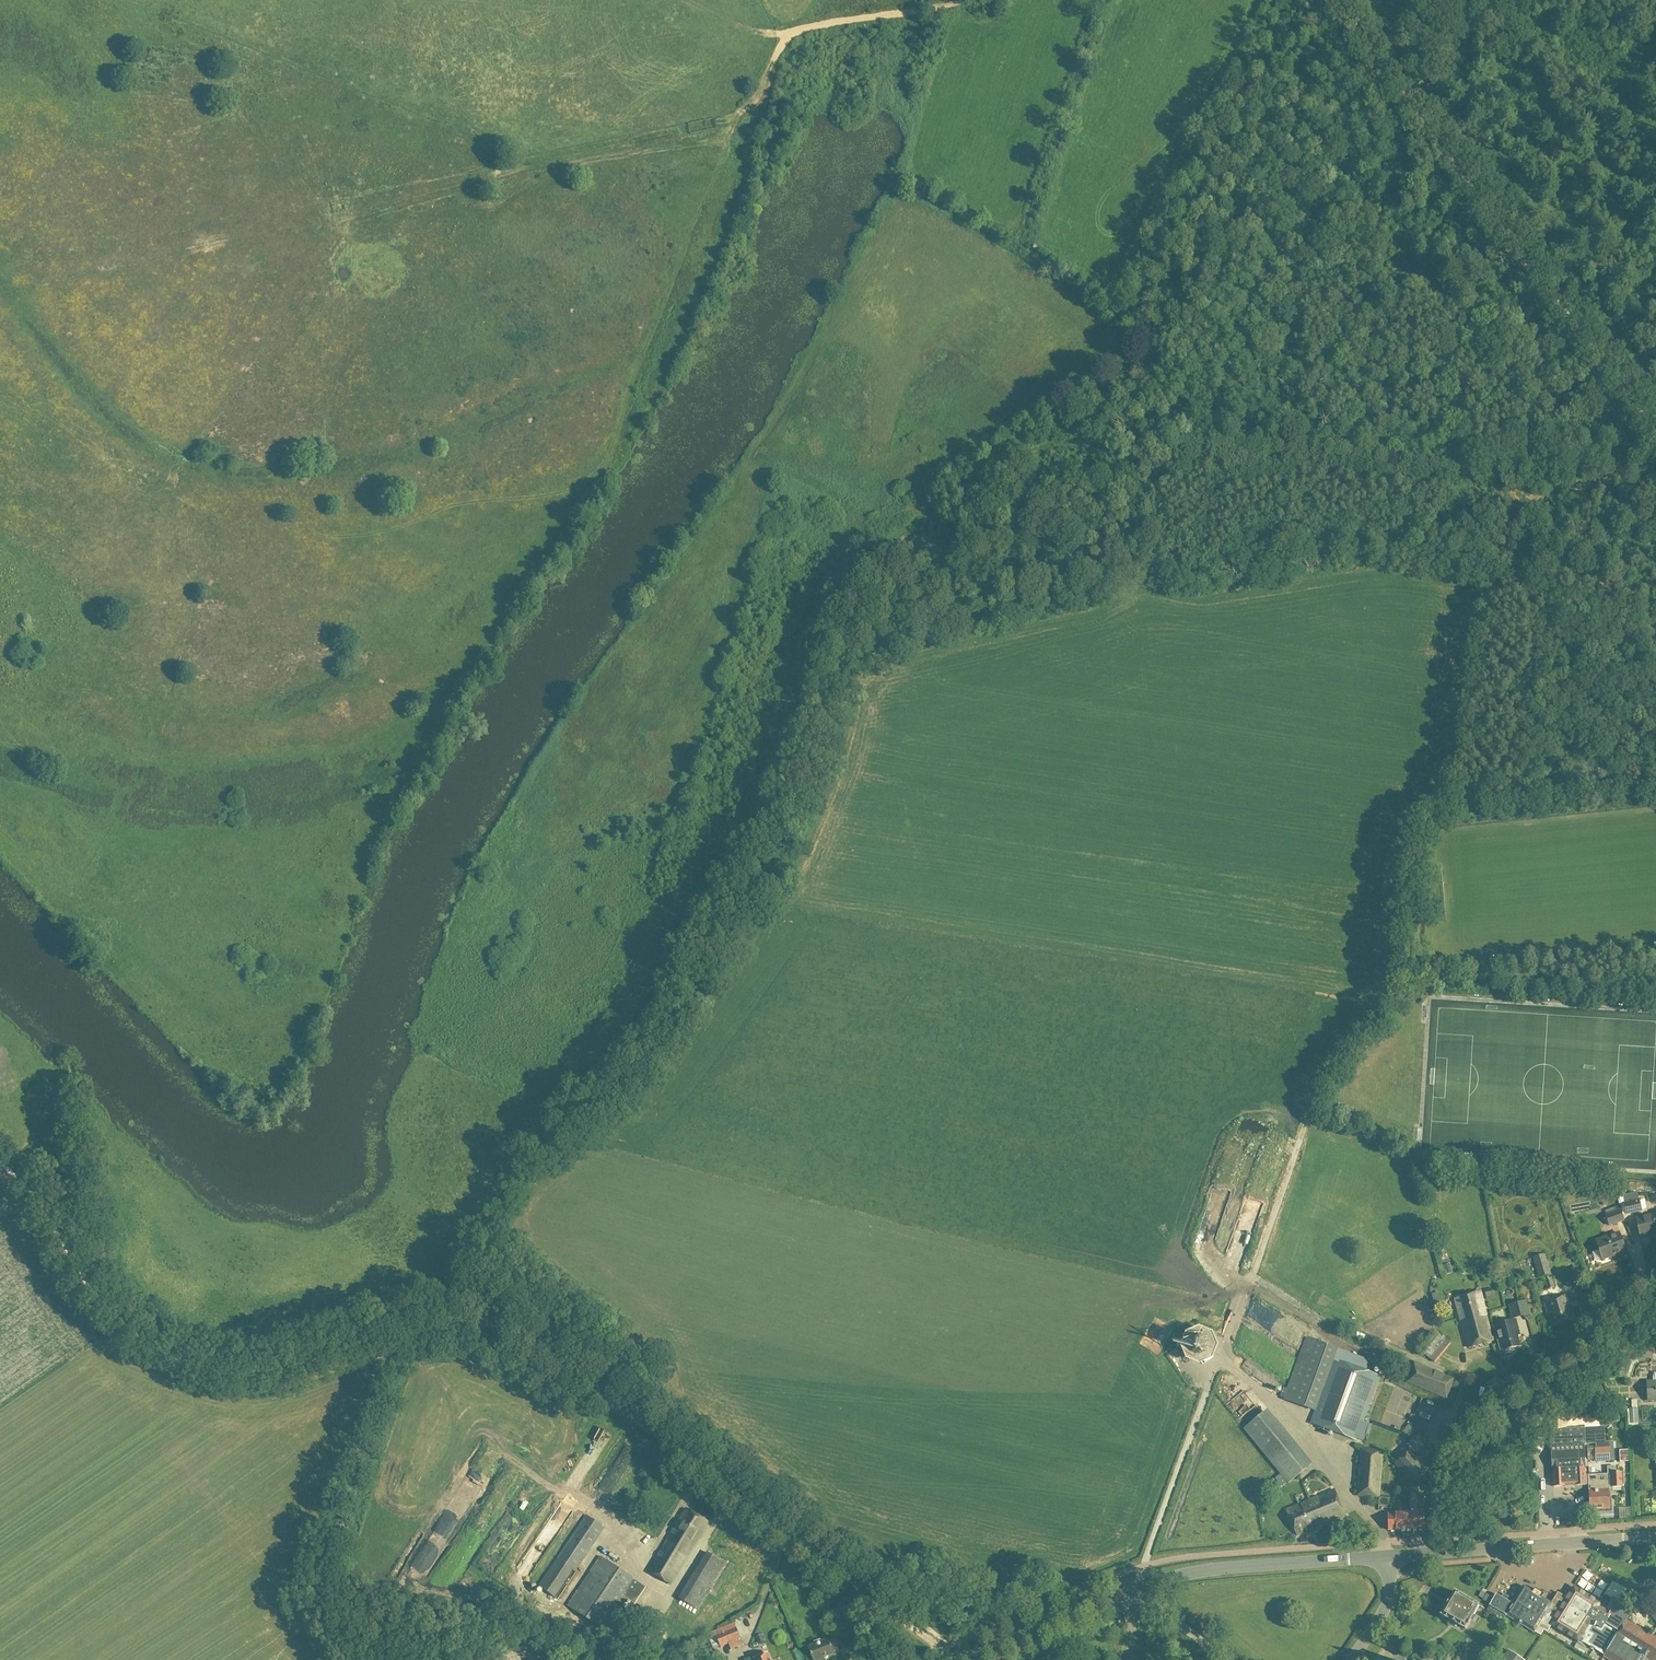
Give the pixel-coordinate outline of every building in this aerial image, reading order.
[(1638,1198),(1623,1201),(1626,1213),(1641,1210),(1638,1198)] [(1243,1272),(1258,1209),(1245,1205),(1229,1269),(1243,1272)] [(1620,1209),(1605,1214),(1609,1225),(1624,1220),(1620,1209)] [(1640,1237),(1655,1233),(1655,1214),(1636,1219),(1640,1237)] [(1603,1259),(1625,1251),(1619,1232),(1596,1240),(1603,1259)] [(1544,1252),(1532,1255),(1538,1275),(1550,1272),(1544,1252)] [(1453,1264),(1448,1266),(1452,1276),(1457,1273),(1453,1264)] [(1554,1287),(1551,1277),(1544,1279),(1548,1289),(1554,1287)] [(1485,1291),(1487,1299),(1494,1297),(1492,1289),(1485,1291)] [(1479,1290),(1453,1298),(1467,1348),(1494,1341),(1479,1290)] [(1544,1302),(1551,1326),(1574,1319),(1567,1295),(1544,1302)] [(1509,1306),(1512,1319),(1530,1315),(1526,1302),(1509,1306)] [(1500,1339),(1503,1351),(1519,1346),(1516,1333),(1519,1333),(1515,1320),(1494,1326),(1497,1339),(1500,1339)] [(1190,1339),(1187,1347),(1191,1355),(1199,1358),(1207,1354),(1211,1346),(1207,1338),(1199,1335),(1190,1339)] [(1336,1349),(1328,1345),(1306,1337),(1283,1399),(1314,1410),(1336,1349)] [(1447,1339),(1431,1355),(1438,1363),(1455,1347),(1447,1339)] [(1625,1362),(1623,1362),(1621,1365),(1615,1375),(1620,1376),(1620,1375),(1623,1376),(1631,1376),(1635,1362),(1639,1362),(1636,1357),(1627,1356),(1625,1362)] [(1368,1423),(1363,1421),(1379,1376),(1334,1359),(1311,1423),(1356,1439),(1357,1438),(1362,1440),(1368,1423)] [(1405,1382),(1446,1397),(1454,1378),(1413,1362),(1405,1382)] [(1647,1381),(1647,1400),(1655,1400),(1655,1381),(1647,1381)] [(1244,1400),(1235,1407),(1243,1419),(1253,1411),(1244,1400)] [(1619,1416),(1616,1409),(1614,1404),(1605,1409),(1600,1411),(1605,1424),(1619,1416)] [(1639,1422),(1638,1408),(1628,1408),(1629,1423),(1639,1422)] [(1262,1413),(1243,1429),(1288,1483),(1307,1467),(1262,1413)] [(1553,1487),(1586,1485),(1585,1475),(1583,1444),(1596,1443),(1597,1461),(1610,1460),(1614,1459),(1613,1442),(1605,1442),(1604,1426),(1585,1427),(1585,1425),(1550,1427),(1553,1487)] [(1436,1461),(1433,1458),(1438,1453),(1418,1433),(1390,1460),(1413,1484),(1436,1461)] [(1383,1450),(1360,1448),(1359,1463),(1363,1463),(1362,1469),(1359,1468),(1359,1475),(1363,1476),(1363,1482),(1358,1482),(1356,1495),(1379,1497),(1383,1450)] [(1585,1475),(1586,1485),(1588,1485),(1590,1510),(1610,1509),(1609,1490),(1611,1489),(1611,1487),(1621,1486),(1621,1472),(1616,1472),(1615,1466),(1607,1466),(1607,1474),(1585,1475)] [(1297,1535),(1345,1515),(1334,1489),(1286,1510),(1297,1535)] [(1424,1512),(1424,1499),(1423,1494),(1409,1495),(1410,1512),(1413,1512),(1413,1526),(1412,1526),(1412,1529),(1424,1528),(1424,1512)] [(670,1584),(708,1522),(686,1509),(648,1571),(670,1584)] [(1413,1512),(1410,1512),(1388,1513),(1388,1530),(1412,1529),(1412,1526),(1413,1526),(1413,1512)] [(575,1571),(604,1528),(586,1516),(539,1586),(555,1597),(573,1569),(575,1571)] [(567,1605),(605,1631),(639,1582),(601,1556),(567,1605)] [(696,1570),(689,1581),(708,1592),(714,1582),(696,1570)] [(1049,1588),(1061,1591),(1063,1581),(1051,1578),(1049,1588)] [(1635,1625),(1642,1614),(1633,1607),(1631,1611),(1613,1600),(1611,1604),(1609,1603),(1603,1604),(1601,1606),(1600,1605),(1601,1604),(1572,1586),(1565,1598),(1549,1623),(1550,1623),(1551,1625),(1578,1641),(1579,1640),(1604,1655),(1603,1656),(1610,1659),(1638,1659),(1639,1659),(1642,1659),(1644,1656),(1649,1659),(1655,1659),(1655,1638),(1635,1625)] [(1524,1587),(1513,1604),(1507,1615),(1508,1615),(1540,1635),(1544,1630),(1547,1632),(1551,1625),(1550,1623),(1549,1623),(1565,1598),(1557,1592),(1550,1603),(1541,1597),(1541,1595),(1541,1594),(1540,1593),(1540,1592),(1538,1591),(1537,1591),(1535,1591),(1533,1592),(1524,1587)] [(1464,1628),(1478,1605),(1454,1591),(1441,1614),(1464,1628)] [(1513,1604),(1506,1600),(1508,1596),(1504,1594),(1502,1598),(1496,1594),(1487,1610),(1504,1621),(1508,1615),(1507,1615),(1513,1604)] [(730,1648),(743,1643),(734,1622),(710,1631),(714,1641),(718,1640),(721,1647),(728,1643),(730,1648)] [(833,1652),(828,1639),(808,1647),(813,1659),(823,1659),(824,1659),(823,1656),(833,1652)] [(1502,1659),(1523,1659),(1508,1650),(1502,1659)]
